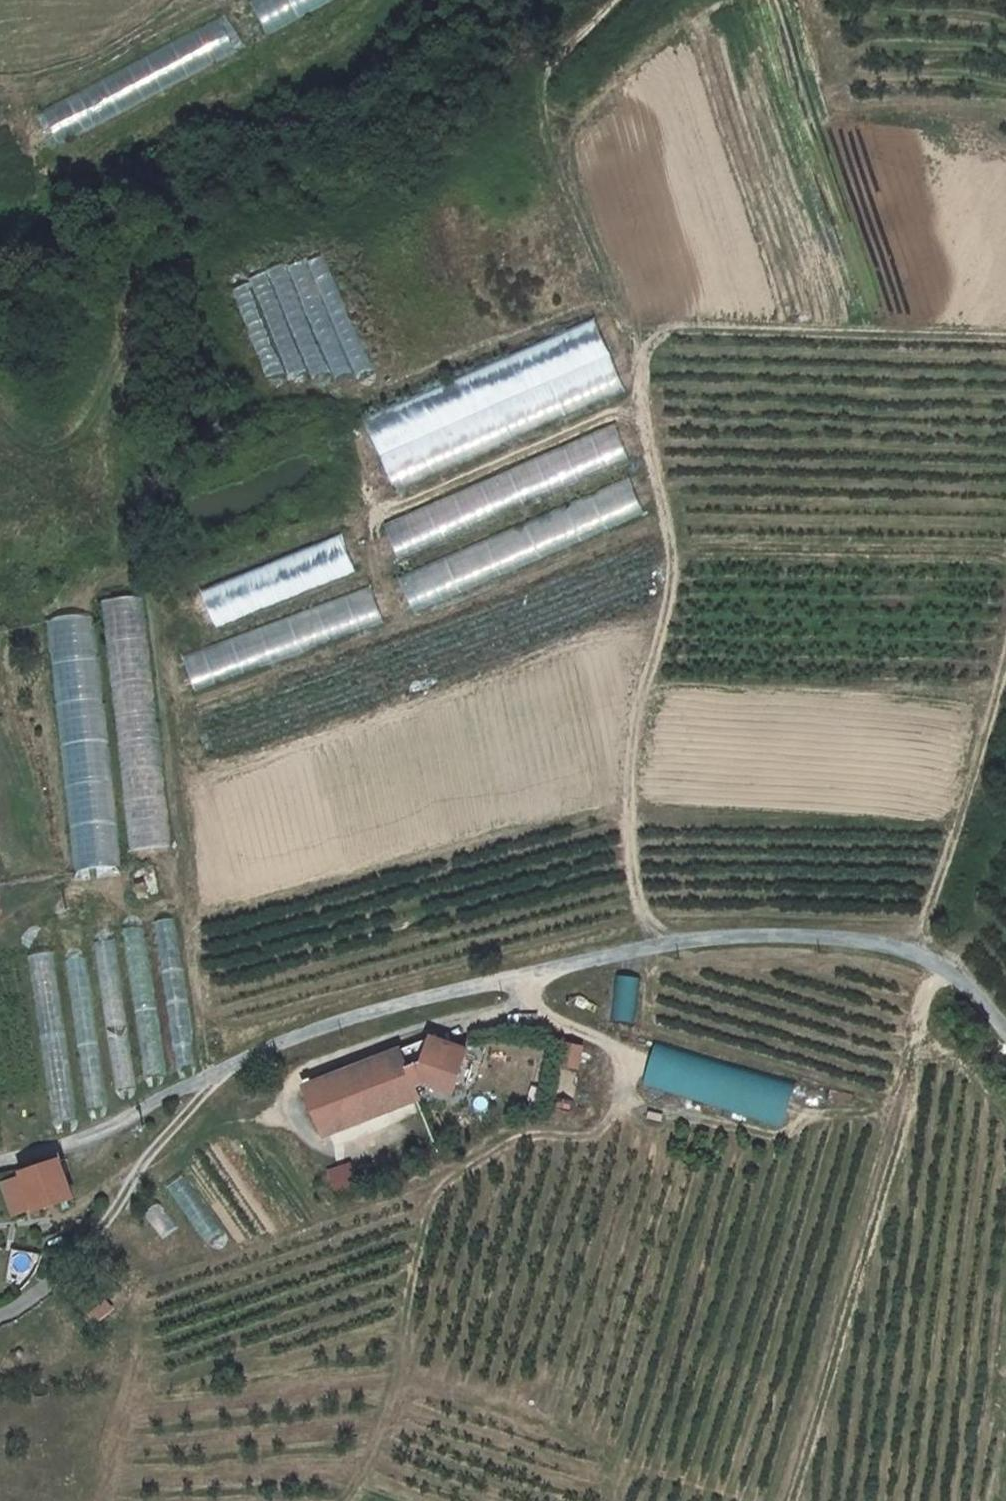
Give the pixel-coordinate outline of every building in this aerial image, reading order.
[(241,4),(262,43),(341,0),(248,0),(241,4)] [(211,22),(35,113),(54,149),(229,58),(211,22)] [(590,318),(358,421),(376,460),(608,356),(590,318)] [(608,356),(376,460),(393,497),(625,394),(608,356)] [(383,520),(397,554),(539,500),(526,465),(383,520)] [(343,538),(200,583),(212,621),(355,576),(343,538)] [(164,845),(145,587),(106,590),(125,848),(164,845)] [(373,589),(182,650),(192,683),(383,623),(373,589)] [(115,876),(96,612),(52,616),(71,879),(115,876)] [(52,1119),(74,1116),(53,949),(31,951),(52,1119)] [(434,1037),(402,1048),(417,1092),(432,1087),(459,1102),(479,1061),(460,1051),(456,1060),(439,1052),(434,1037)] [(580,1066),(581,1041),(563,1041),(562,1065),(580,1066)] [(796,1084),(657,1043),(644,1087),(783,1127),(796,1084)] [(402,1048),(306,1082),(322,1131),(419,1097),(417,1092),(402,1048)] [(84,1069),(88,1106),(103,1105),(100,1067),(84,1069)] [(58,1155),(21,1168),(35,1208),(72,1194),(58,1155)] [(349,1164),(327,1170),(332,1190),(354,1185),(349,1164)]
